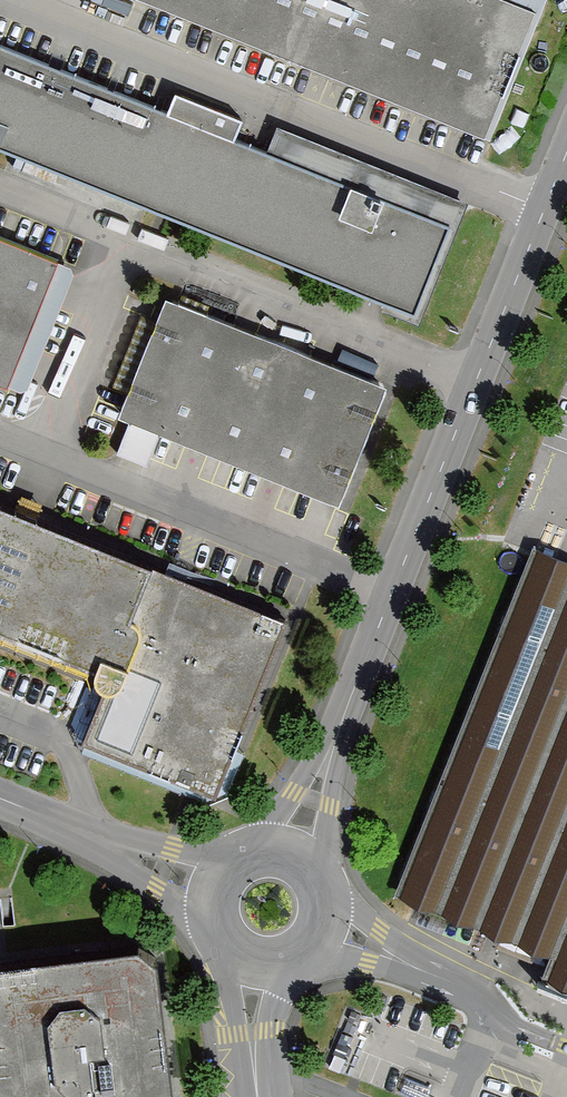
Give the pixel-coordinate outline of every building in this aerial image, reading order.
[(148,5),(161,10),(175,16),(188,21),(201,26),(215,32),(228,37),(239,41),(251,46),(264,52),(276,56),(286,60),(299,66),(313,71),(329,78),(347,85),(360,90),(371,95),(377,97),(393,103),(403,108),(416,113),(429,118),(439,122),(450,127),(463,132),(478,138),(486,141),(538,14),(504,0),(136,0),(148,5)] [(12,152),(146,207),(158,211),(167,215),(357,291),(373,298),(385,303),(383,307),(419,322),(467,204),(468,201),(277,124),(266,150),(233,137),(242,117),(175,90),(167,110),(150,103),(136,97),(121,91),(108,86),(93,80),(78,74),(63,68),(45,61),(30,55),(15,49),(3,44),(0,43),(0,148),(12,152)] [(9,387),(26,344),(32,329),(37,317),(43,302),(60,260),(48,255),(35,250),(22,245),(9,240),(0,236),(0,383),(9,387)] [(178,299),(168,295),(163,307),(119,413),(161,430),(314,493),(339,503),(387,385),(178,299)] [(112,670),(84,738),(219,794),(293,612),(182,567),(0,492),(0,624),(112,670)] [(532,546),(530,552),(394,893),(417,902),(566,963),(566,560),(532,546)] [(0,963),(0,1096),(175,1096),(158,959),(138,946),(0,963)]
